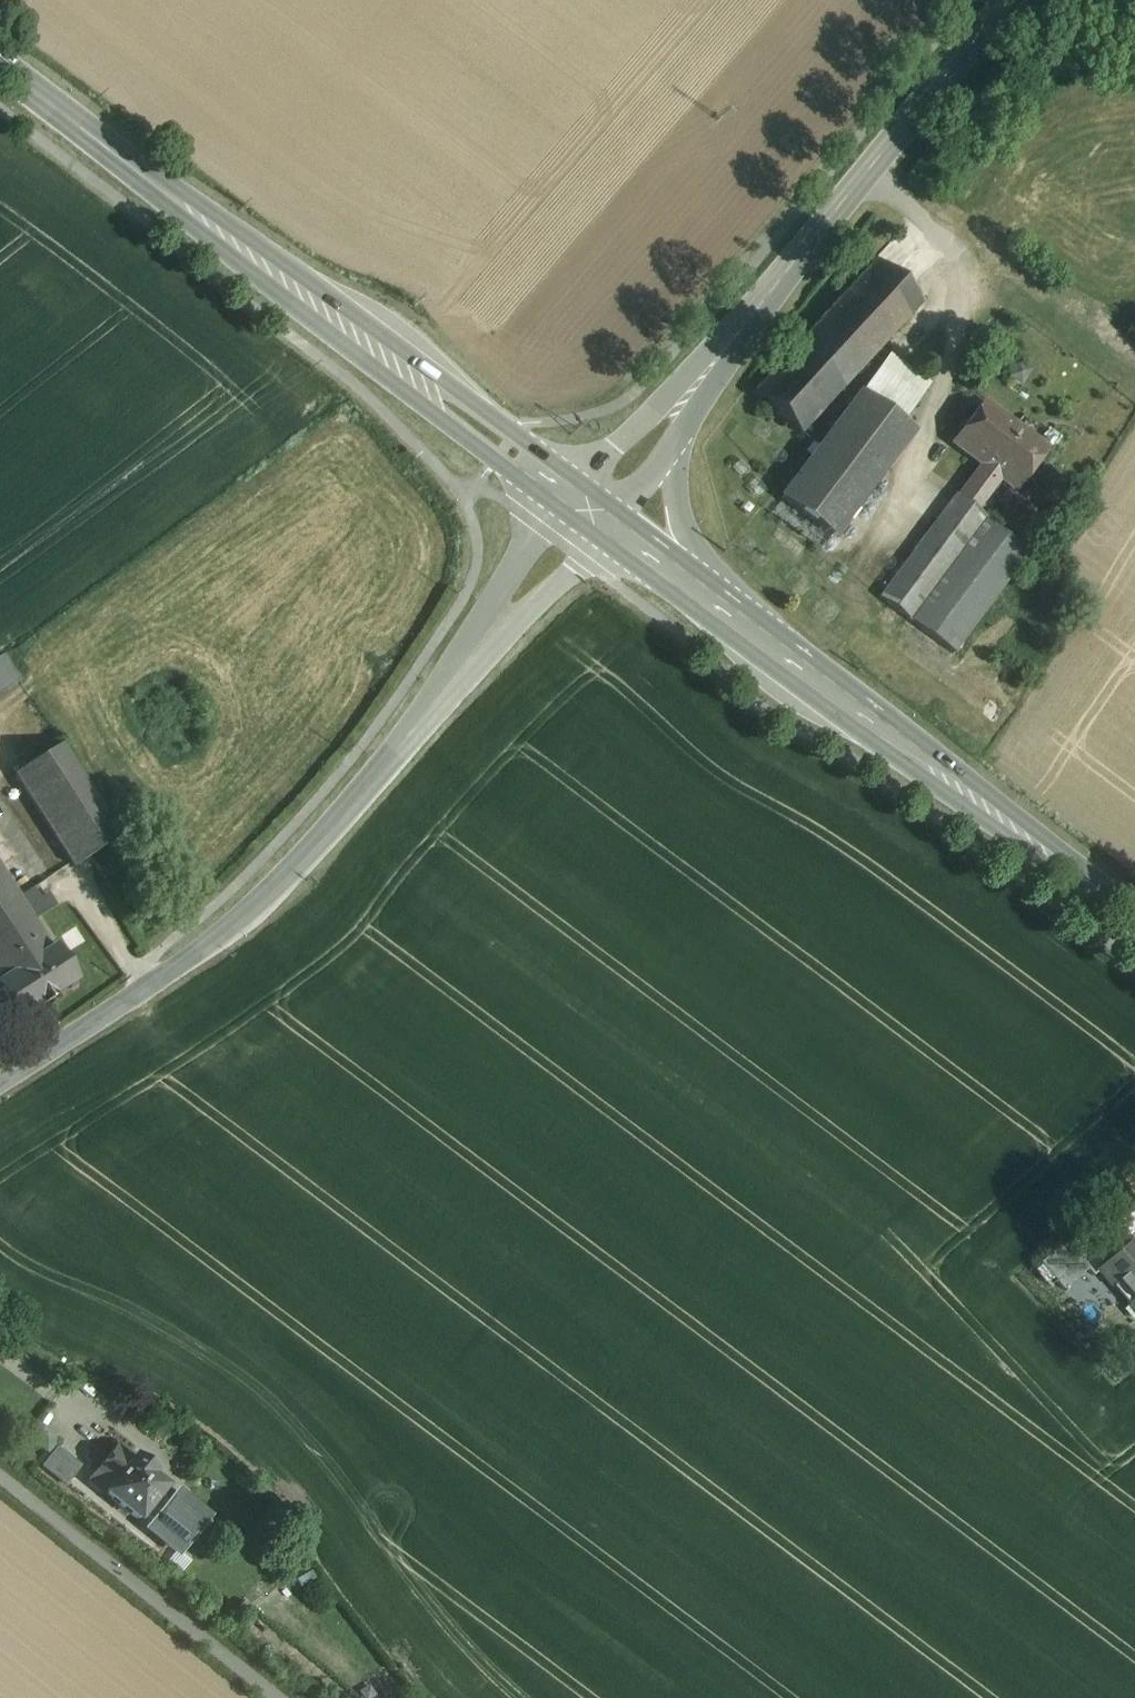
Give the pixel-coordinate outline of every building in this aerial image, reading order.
[(922,304),(876,261),(834,305),(881,348),(922,304)] [(881,348),(834,305),(755,392),(801,435),(881,348)] [(910,372),(890,357),(882,367),(902,383),(910,372)] [(882,367),(861,395),(900,424),(921,397),(902,383),(882,367)] [(929,386),(910,372),(902,383),(921,397),(929,386)] [(900,424),(861,395),(783,499),(832,536),(911,433),(900,424)] [(1011,429),(982,407),(955,444),(982,463),(984,465),(985,464),(1001,476),(1016,487),(1044,450),(1013,427),(1011,429)] [(982,468),(959,498),(975,510),(1001,476),(985,464),(984,465),(982,463),(982,468)] [(956,496),(935,524),(880,598),(954,654),(1029,553),(984,520),(985,518),(975,510),(959,498),(956,496)] [(0,671),(0,711),(27,694),(8,665),(0,671)] [(120,838),(61,745),(15,775),(74,868),(120,838)] [(0,869),(0,940),(32,919),(0,869)] [(0,940),(0,997),(15,1022),(37,1007),(38,1009),(55,998),(54,997),(76,983),(53,947),(51,948),(32,919),(0,940)] [(1098,1272),(1099,1272),(1112,1287),(1116,1284),(1134,1306),(1134,1244),(1133,1242),(1098,1272)] [(1078,1257),(1053,1278),(1063,1291),(1088,1269),(1078,1257)] [(56,1446),(40,1467),(66,1487),(82,1466),(56,1446)] [(151,1473),(118,1447),(114,1451),(95,1474),(111,1487),(105,1494),(120,1506),(111,1517),(126,1529),(135,1518),(138,1520),(144,1512),(151,1504),(163,1489),(148,1477),(151,1473)] [(154,1520),(153,1523),(184,1548),(202,1526),(170,1501),(161,1512),(154,1520)] [(151,1504),(144,1512),(154,1520),(161,1512),(151,1504)]
